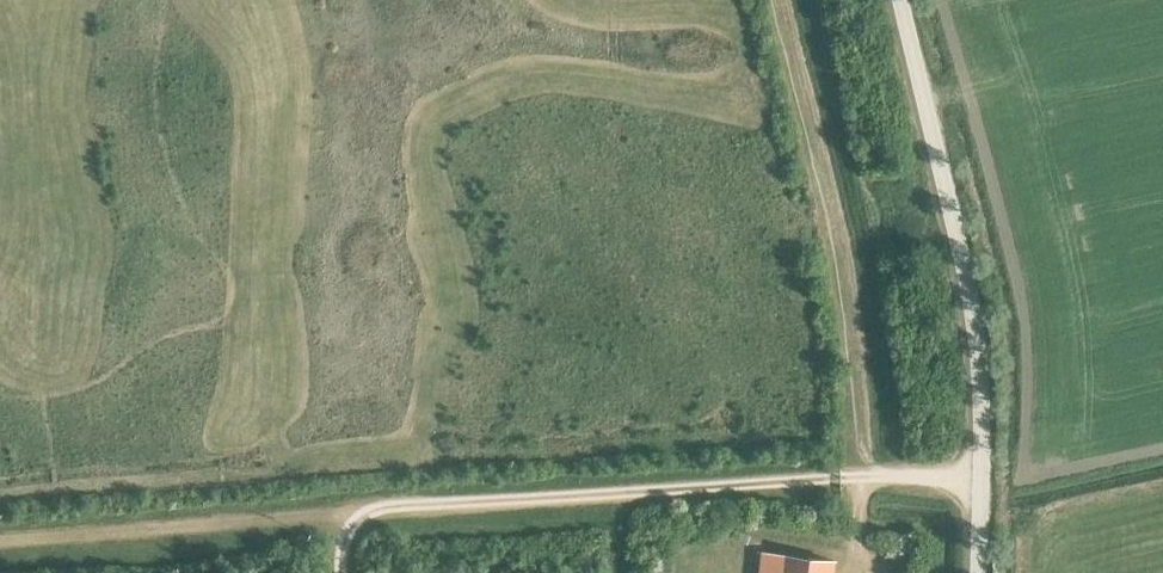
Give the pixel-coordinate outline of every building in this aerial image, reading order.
[(836,561),(763,553),(760,572),(834,572),(836,561)]
